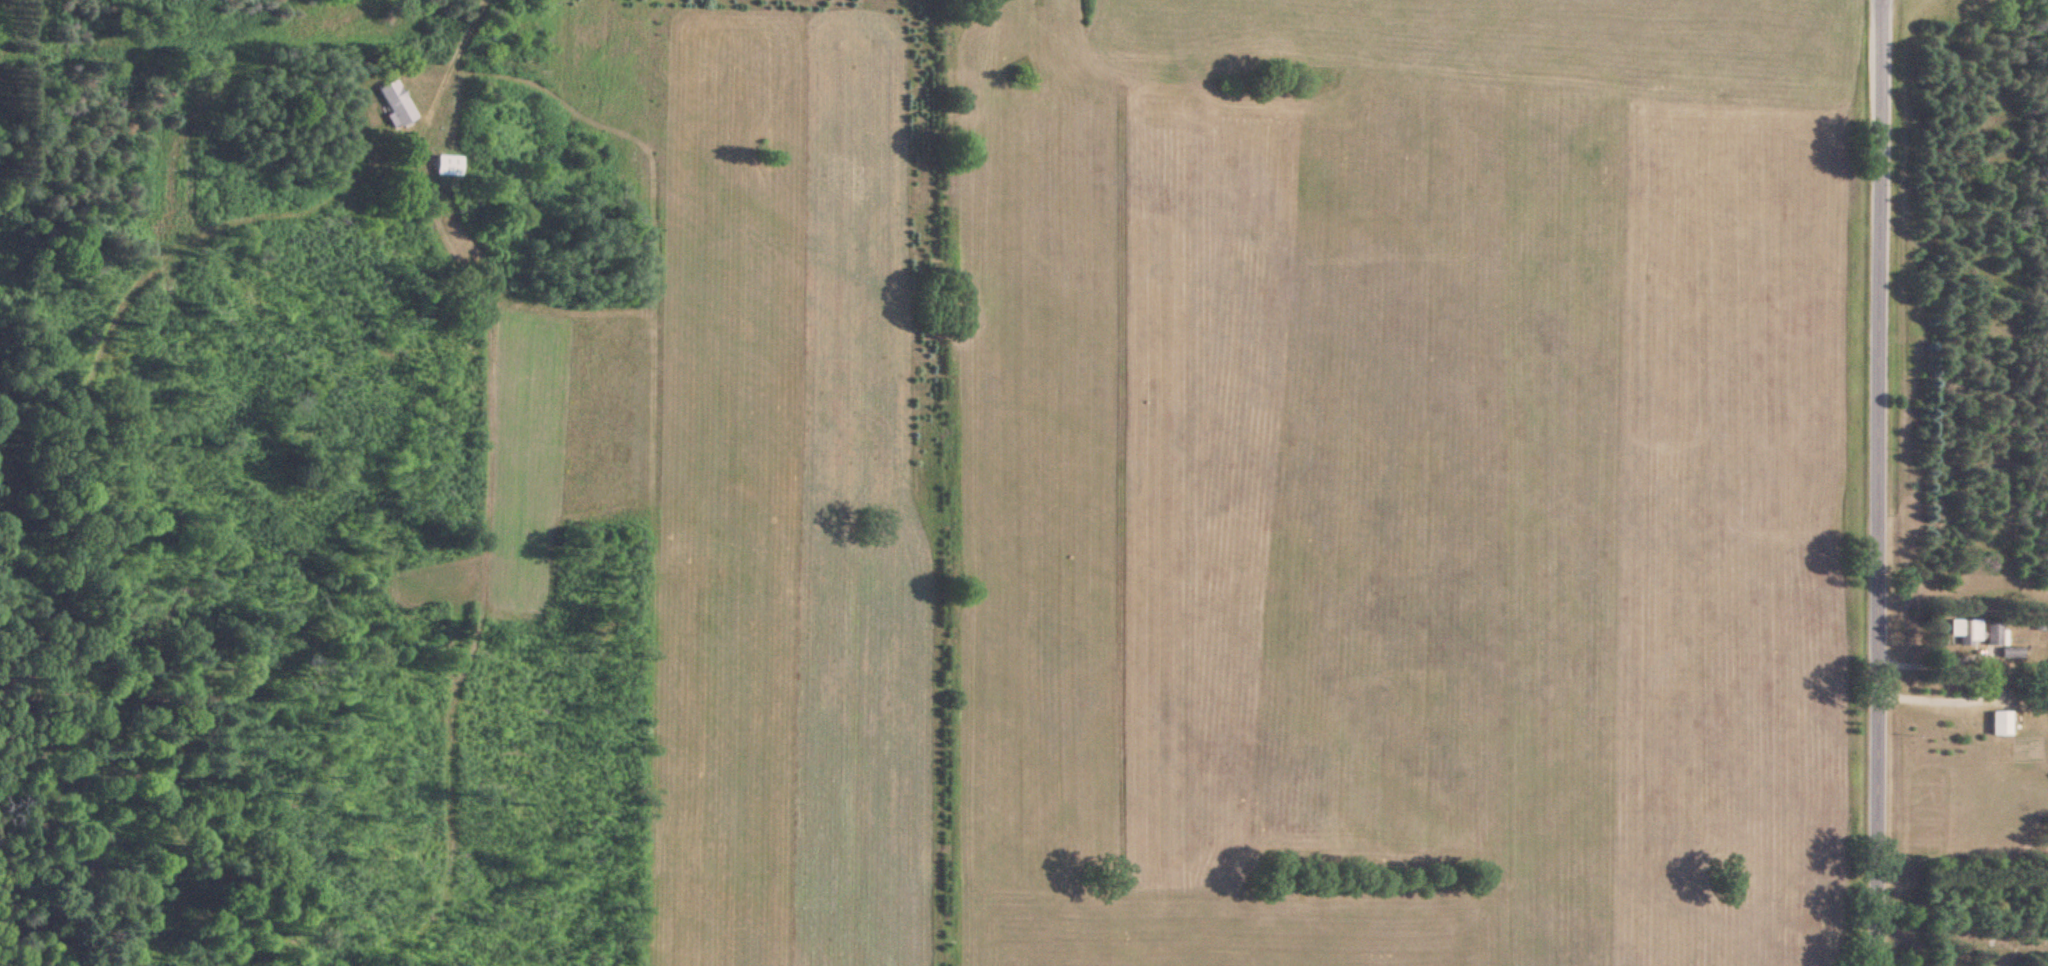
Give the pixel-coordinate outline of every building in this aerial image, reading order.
[(392,129),(413,120),(395,76),(373,85),(392,129)] [(456,157),(430,157),(430,175),(456,175),(456,157)] [(1984,646),(2002,646),(2002,623),(1984,623),(1984,646)] [(2021,649),(2000,649),(2000,658),(2021,658),(2021,649)] [(1988,736),(2010,736),(2010,712),(1988,712),(1988,736)]
